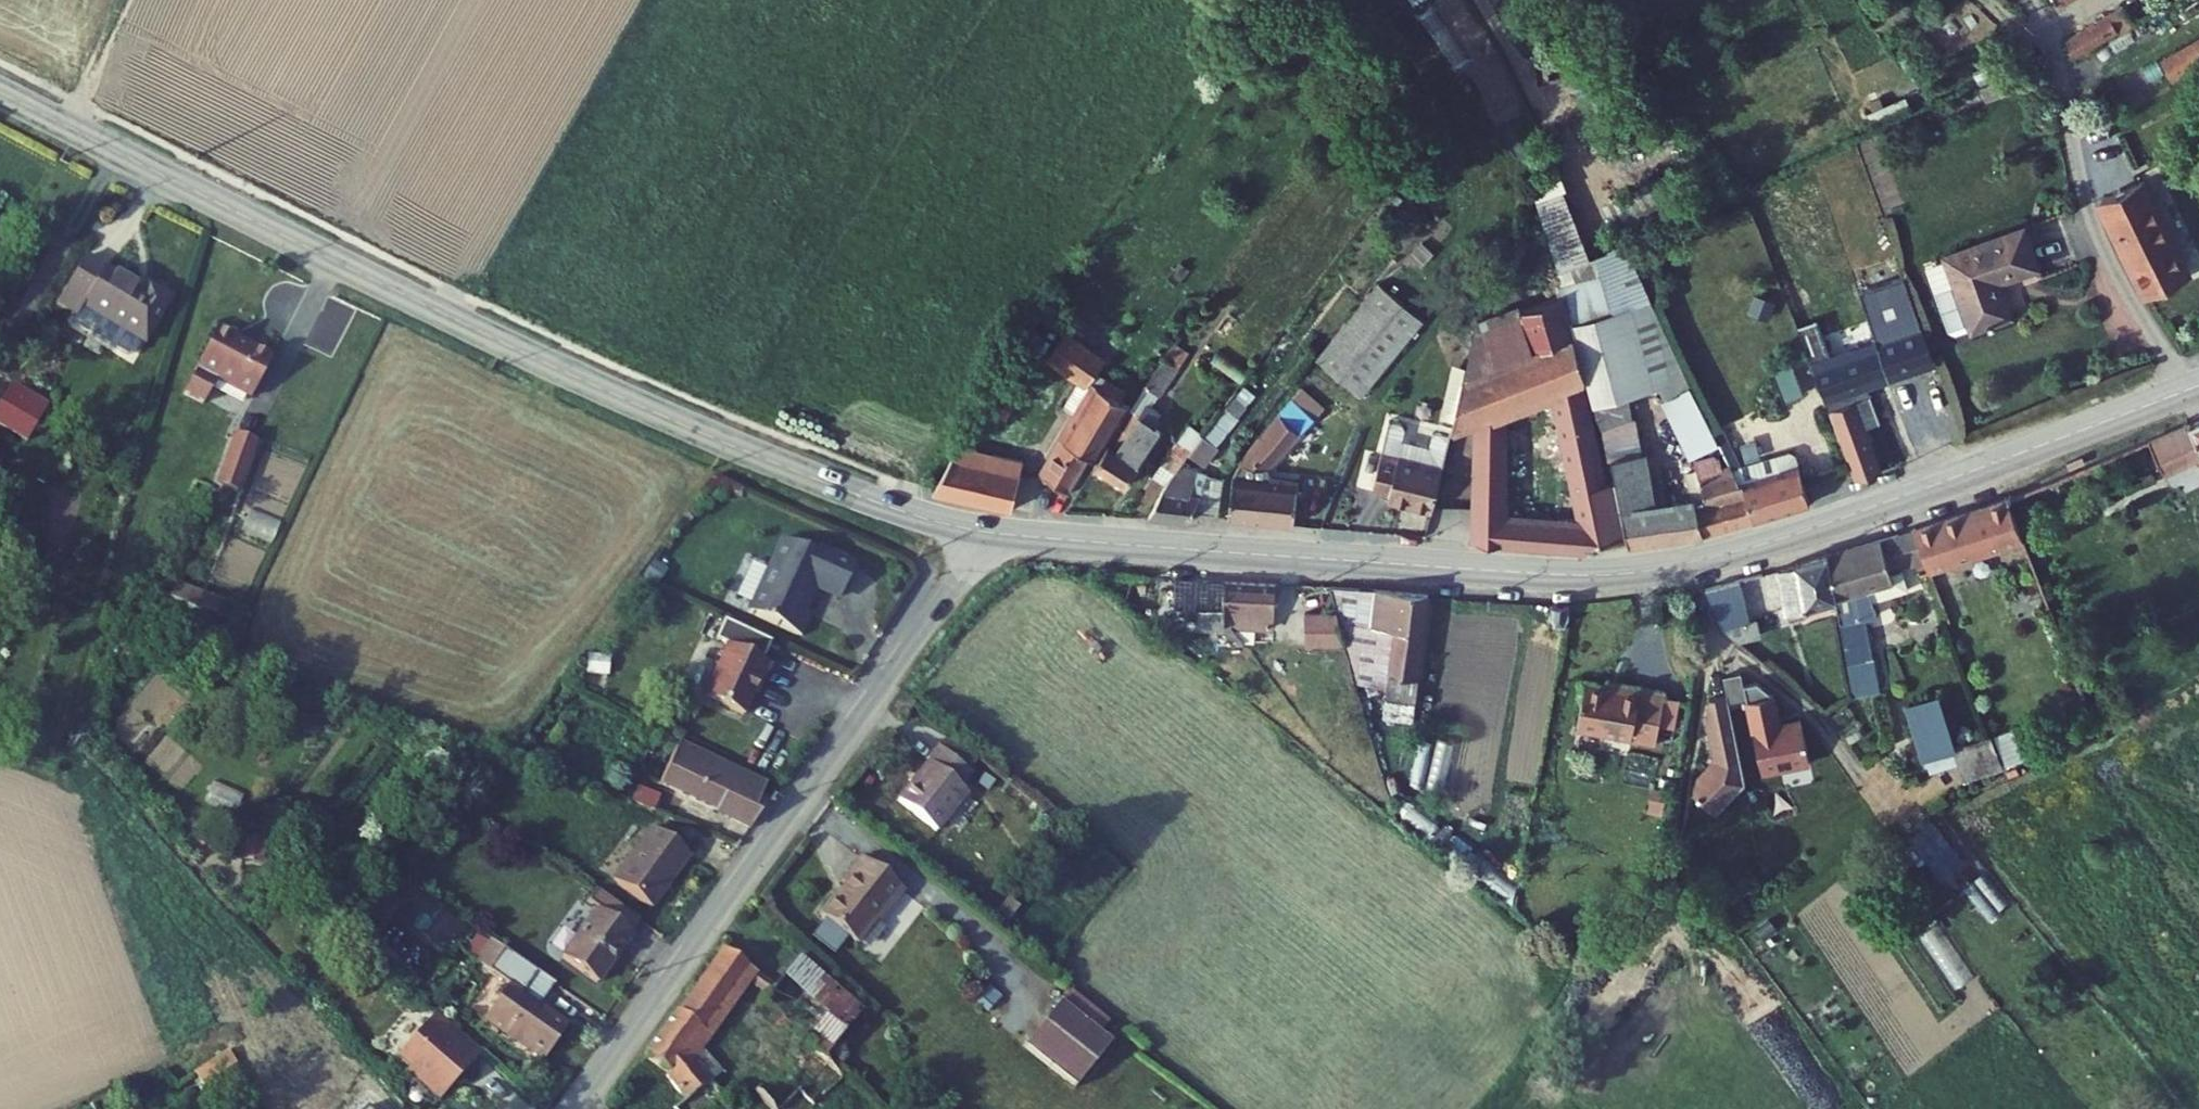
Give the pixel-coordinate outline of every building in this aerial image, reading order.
[(2052,8),(2065,0),(2047,0),(2052,8)] [(2056,46),(2065,61),(2124,28),(2117,17),(2107,22),(2104,18),(2056,46)] [(2165,63),(2174,81),(2198,67),(2198,63),(2191,49),(2165,63)] [(1993,72),(1986,58),(1951,74),(1957,88),(1993,72)] [(2106,206),(2150,300),(2187,283),(2142,190),(2106,206)] [(1934,319),(1975,306),(1961,272),(2003,258),(1988,217),(1907,245),(1908,248),(1924,291),(1904,299),(1911,319),(1918,322),(1934,317),(1934,319)] [(1908,248),(1887,256),(1904,299),(1924,291),(1908,248)] [(97,346),(135,291),(111,276),(106,284),(49,249),(18,299),(41,311),(47,301),(68,313),(58,330),(74,339),(97,346)] [(1440,322),(1428,380),(1506,350),(1497,306),(1538,291),(1533,272),(1494,290),(1496,301),(1440,322)] [(1283,354),(1328,390),(1389,313),(1345,278),(1283,354)] [(1443,481),(1440,537),(1508,544),(1509,512),(1472,510),(1480,408),(1517,395),(1521,413),(1530,414),(1551,515),(1529,512),(1529,546),(1566,547),(1563,535),(1598,525),(1586,477),(1575,478),(1550,383),(1561,380),(1546,322),(1538,291),(1497,306),(1506,350),(1428,380),(1417,432),(1447,421),(1443,481)] [(58,330),(68,313),(47,301),(37,318),(58,330)] [(1561,380),(1567,404),(1618,389),(1597,308),(1546,322),(1561,380)] [(239,348),(182,321),(153,388),(172,397),(184,373),(219,390),(239,348)] [(1782,370),(1798,410),(1801,408),(1840,393),(1835,378),(1906,351),(1896,323),(1817,355),(1782,370)] [(1017,350),(1054,376),(1069,353),(1048,338),(1032,326),(1017,350)] [(1048,338),(1069,353),(1077,341),(1056,326),(1048,338)] [(1775,350),(1782,370),(1817,355),(1810,338),(1775,350)] [(1115,388),(1125,394),(1147,361),(1137,354),(1115,388)] [(1012,461),(1033,476),(1053,444),(1059,448),(1095,394),(1087,388),(1093,380),(1074,368),(1012,461)] [(1283,373),(1264,395),(1286,413),(1305,391),(1283,373)] [(1634,388),(1658,450),(1678,439),(1654,378),(1634,388)] [(1801,408),(1827,474),(1850,465),(1834,425),(1849,418),(1840,393),(1801,408)] [(1203,465),(1198,513),(1264,518),(1269,481),(1241,477),(1242,465),(1286,413),(1264,395),(1203,465)] [(2117,435),(2129,461),(2124,463),(2129,474),(2163,456),(2168,465),(2179,462),(2198,503),(2198,400),(2117,435)] [(1068,459),(1098,482),(1116,457),(1110,453),(1134,418),(1114,403),(1107,411),(1102,408),(1068,459)] [(1401,505),(1417,432),(1417,427),(1406,425),(1402,441),(1365,431),(1369,415),(1358,412),(1340,483),(1358,486),(1357,490),(1378,495),(1376,499),(1401,505)] [(1698,459),(1708,484),(1721,514),(1779,492),(1763,450),(1757,448),(1713,464),(1697,429),(1686,434),(1698,459)] [(216,486),(244,495),(261,442),(234,433),(216,486)] [(911,473),(901,487),(985,500),(998,448),(965,442),(963,454),(944,451),(947,441),(934,439),(929,446),(921,475),(911,473)] [(1160,446),(1151,458),(1171,473),(1160,484),(1166,489),(1160,496),(1181,512),(1187,512),(1196,474),(1160,446)] [(1580,452),(1586,477),(1598,525),(1603,541),(1661,531),(1652,501),(1621,506),(1605,446),(1580,452)] [(1151,458),(1112,510),(1149,511),(1160,496),(1166,489),(1160,484),(1171,473),(1151,458)] [(1669,502),(1676,528),(1721,514),(1708,484),(1698,459),(1667,472),(1679,500),(1669,502)] [(1428,482),(1423,536),(1440,537),(1443,481),(1428,482)] [(1899,548),(1903,560),(1996,531),(1980,490),(1888,520),(1899,548)] [(1652,501),(1661,531),(1676,528),(1669,502),(1668,497),(1652,501)] [(1509,512),(1508,544),(1529,546),(1529,512),(1509,512)] [(1888,520),(1798,549),(1804,597),(1816,681),(1842,674),(1839,608),(1852,602),(1848,592),(1881,579),(1873,558),(1899,548),(1888,520)] [(814,587),(828,558),(792,540),(790,544),(758,529),(723,601),(775,625),(786,603),(778,599),(790,575),(814,587)] [(1798,549),(1744,564),(1753,610),(1804,597),(1798,549)] [(2004,551),(1969,565),(1980,593),(2015,579),(2004,551)] [(1713,573),(1679,583),(1702,620),(1724,614),(1713,573)] [(1178,579),(1176,602),(1208,605),(1206,627),(1218,628),(1218,620),(1225,621),(1229,582),(1178,579)] [(1276,628),(1279,585),(1229,582),(1225,621),(1235,622),(1235,630),(1245,631),(1252,642),(1262,643),(1263,628),(1276,628)] [(1329,588),(1340,622),(1361,690),(1391,691),(1391,699),(1418,701),(1427,595),(1329,588)] [(702,633),(733,648),(743,629),(696,606),(687,626),(702,633)] [(1564,607),(1550,606),(1552,629),(1564,628),(1564,607)] [(1724,614),(1702,620),(1707,628),(1717,635),(1735,630),(1730,612),(1724,614)] [(1350,655),(1340,622),(1308,620),(1307,653),(1350,655)] [(734,673),(744,653),(733,648),(702,633),(677,685),(716,703),(732,672),(734,673)] [(1723,692),(1720,679),(1717,667),(1699,671),(1703,689),(1705,696),(1723,692)] [(1750,689),(1734,676),(1720,679),(1723,692),(1739,767),(1787,756),(1777,714),(1756,718),(1750,689)] [(1894,744),(1928,733),(1911,682),(1877,693),(1894,744)] [(1592,697),(1552,690),(1545,729),(1622,743),(1631,693),(1594,687),(1592,697)] [(1705,696),(1703,689),(1685,693),(1683,711),(1692,751),(1672,771),(1670,784),(1692,806),(1722,776),(1705,696)] [(1418,701),(1391,699),(1390,706),(1417,709),(1418,701)] [(1978,751),(1965,719),(1928,733),(1939,766),(1978,751)] [(912,725),(900,741),(930,764),(942,748),(912,725)] [(646,739),(628,770),(721,818),(742,789),(728,781),(733,773),(708,758),(701,768),(646,739)] [(894,760),(862,802),(903,833),(935,792),(918,779),(930,764),(900,741),(889,756),(894,760)] [(1907,839),(1941,882),(1965,864),(1931,821),(1907,839)] [(622,823),(585,875),(626,904),(661,852),(622,823)] [(239,840),(234,857),(257,864),(262,847),(239,840)] [(866,878),(824,845),(804,870),(809,873),(801,883),(799,880),(782,902),(818,931),(837,906),(841,909),(866,878)] [(567,903),(532,950),(568,975),(602,927),(601,926),(610,913),(565,882),(556,895),(567,903)] [(1948,984),(1968,975),(1943,922),(1924,931),(1948,984)] [(786,984),(724,942),(696,982),(728,1004),(747,979),(775,995),(786,984)] [(497,956),(456,1014),(514,1058),(542,1021),(514,1000),(529,979),(497,956)] [(775,995),(763,1007),(802,1053),(818,1039),(833,1055),(874,1017),(814,956),(786,984),(775,995)] [(1055,1014),(1064,1002),(1037,980),(1027,992),(1055,1014)] [(728,1004),(696,982),(682,1003),(723,1030),(737,1010),(728,1004)] [(1055,1014),(1027,992),(991,1037),(1043,1078),(1078,1033),(1055,1014)] [(682,1003),(654,1049),(675,1070),(667,1078),(689,1102),(693,1097),(704,1108),(751,1108),(757,1105),(742,1087),(729,1097),(701,1061),(723,1030),(682,1003)] [(407,1006),(371,1049),(399,1076),(395,1080),(412,1096),(455,1047),(407,1006)] [(764,1087),(781,1108),(782,1108),(787,1105),(790,1108),(823,1108),(819,1104),(852,1075),(833,1055),(818,1039),(802,1053),(764,1087)] [(211,1081),(236,1063),(228,1051),(203,1068),(211,1081)] [(681,1108),(704,1108),(693,1097),(689,1102),(681,1108)]
